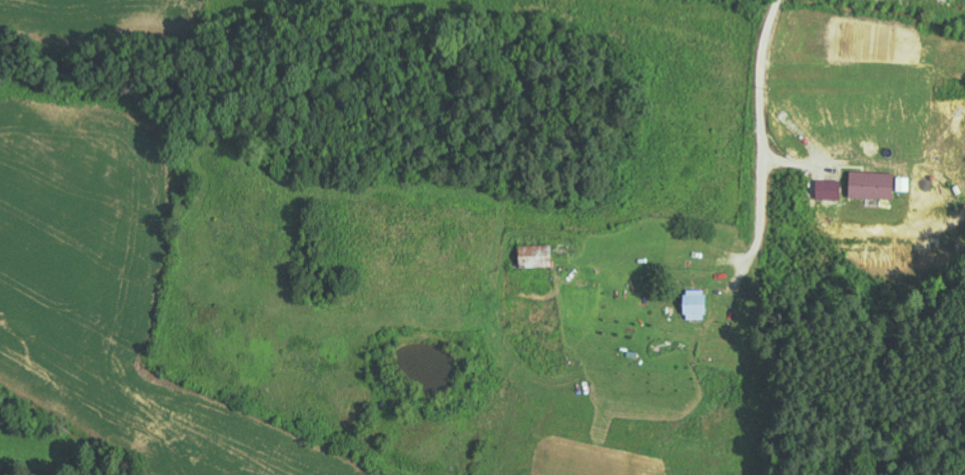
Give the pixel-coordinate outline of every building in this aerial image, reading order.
[(895,173),(851,171),(850,198),(894,200),(895,173)] [(837,193),(837,178),(824,179),(824,193),(837,193)] [(552,245),(519,246),(520,269),(553,268),(552,245)] [(686,320),(707,320),(706,291),(685,291),(686,320)]
